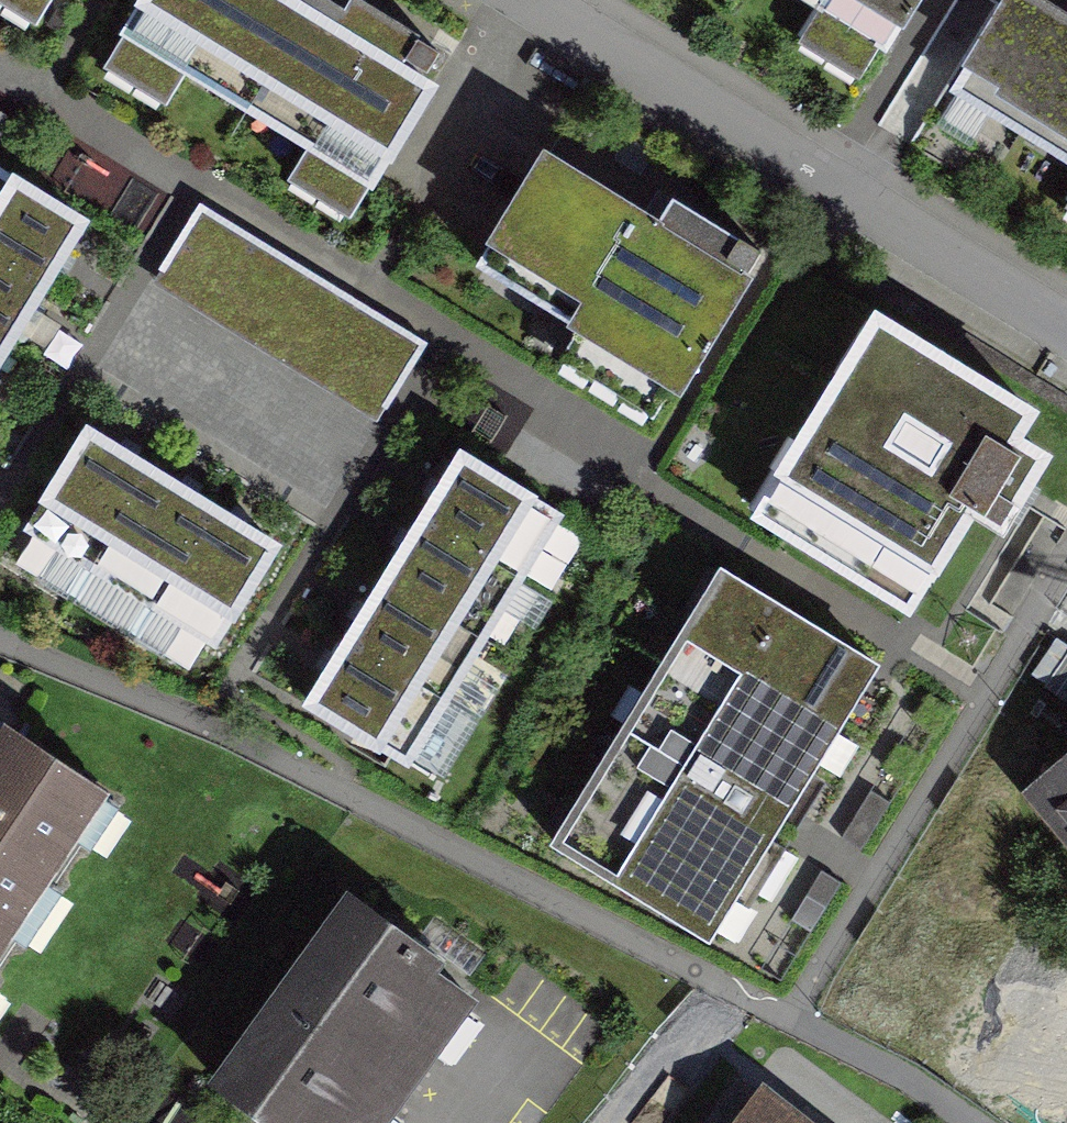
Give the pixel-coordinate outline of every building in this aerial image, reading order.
[(362,0),(149,0),(134,25),(375,171),(448,52),(362,0)] [(884,56),(918,0),(791,0),(884,56)] [(950,97),(1066,165),(1066,21),(1031,0),(1007,0),(950,97)] [(111,206),(2,137),(0,140),(0,225),(71,269),(111,206)] [(568,141),(495,266),(692,382),(766,257),(568,141)] [(71,269),(0,225),(0,313),(31,333),(71,269)] [(898,296),(775,501),(937,597),(1059,392),(898,296)] [(31,333),(0,313),(0,383),(31,333)] [(103,410),(38,514),(100,552),(165,448),(103,410)] [(165,448),(100,552),(161,590),(226,486),(165,448)] [(569,523),(461,455),(421,518),(530,586),(569,523)] [(226,486),(161,590),(222,628),(288,525),(226,486)] [(530,586),(421,518),(382,581),(490,649),(530,586)] [(893,638),(735,544),(568,825),(726,918),(893,638)] [(490,649),(382,581),(342,644),(450,712),(490,649)] [(450,712),(342,644),(302,706),(411,775),(450,712)] [(120,772),(21,710),(0,743),(0,963),(120,772)] [(1066,832),(1066,765),(1033,796),(1066,832)] [(240,1075),(309,1122),(380,1122),(488,969),(372,888),(240,1075)] [(786,1093),(760,1122),(823,1122),(786,1093)]
